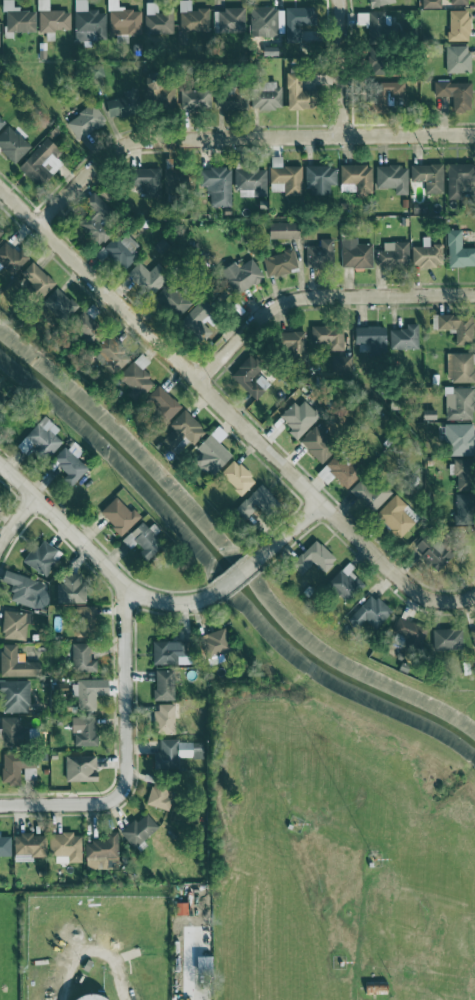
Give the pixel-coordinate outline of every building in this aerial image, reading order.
[(37,9),(15,9),(14,0),(5,0),(6,32),(37,31),(37,9)] [(71,30),(70,10),(51,11),(51,0),(39,0),(40,31),(71,30)] [(75,40),(106,40),(106,11),(88,11),(87,0),(75,0),(75,40)] [(191,9),(191,0),(179,0),(180,32),(210,31),(209,8),(191,9)] [(173,33),(173,12),(157,13),(157,2),(144,2),(144,34),(173,33)] [(250,7),(251,37),(279,36),(278,7),(250,7)] [(286,40),(303,41),(304,7),(287,7),(286,40)] [(246,8),(215,8),(215,32),(246,32),(246,8)] [(466,9),(445,10),(446,40),(466,40),(466,9)] [(353,11),(354,24),(365,24),(365,32),(382,32),(381,10),(353,11)] [(466,44),(443,45),(443,72),(466,71),(466,44)] [(364,52),(366,73),(376,73),(376,63),(380,62),(380,51),(364,52)] [(317,90),(303,90),(303,69),(288,70),(289,109),(317,108),(317,90)] [(148,107),(174,108),(175,81),(149,80),(148,107)] [(467,81),(431,81),(431,96),(448,95),(449,111),(468,110),(467,81)] [(283,108),(283,83),(263,84),(263,87),(252,87),(253,109),(283,108)] [(123,92),(124,96),(107,101),(113,120),(142,111),(134,88),(123,92)] [(216,108),(247,109),(248,89),(217,88),(216,108)] [(182,108),(211,107),(210,89),(181,90),(182,108)] [(76,138),(107,124),(98,105),(67,119),(76,138)] [(10,124),(0,134),(0,149),(14,163),(31,147),(10,124)] [(18,167),(39,187),(61,164),(56,159),(63,151),(59,147),(68,137),(57,126),(18,167)] [(302,165),(283,166),(283,156),(270,156),(271,191),(285,190),(285,195),(303,195),(302,165)] [(444,163),(445,199),(460,198),(459,182),(474,181),(474,163),(444,163)] [(338,193),(370,192),(369,164),(337,164),(338,193)] [(392,187),(392,194),(405,193),(404,164),(373,165),(374,188),(392,187)] [(422,193),(441,192),(440,164),(408,164),(408,181),(422,180),(422,193)] [(307,194),(327,194),(327,184),(333,184),(333,165),(307,166),(307,194)] [(196,169),(167,167),(166,192),(194,193),(196,169)] [(232,206),(232,167),(201,167),(201,186),(210,186),(210,206),(232,206)] [(162,168),(137,168),(137,185),(146,185),(146,194),(162,195),(162,168)] [(267,168),(236,169),(236,198),(267,197),(267,168)] [(79,225),(100,245),(112,233),(103,224),(116,212),(95,191),(85,201),(94,210),(79,225)] [(301,222),(270,222),(271,238),(301,237),(301,222)] [(459,228),(445,229),(446,266),(474,265),(474,246),(460,247),(459,228)] [(104,249),(123,269),(142,252),(123,232),(104,249)] [(338,267),(369,267),(370,243),(354,242),(354,237),(339,237),(338,267)] [(320,245),(306,246),(307,267),(334,266),(334,238),(320,238),(320,245)] [(18,252),(5,240),(0,245),(0,263),(13,275),(29,256),(21,249),(18,252)] [(405,241),(381,241),(381,249),(375,250),(375,265),(405,264),(405,241)] [(409,244),(409,265),(441,266),(441,245),(409,244)] [(267,276),(299,270),(295,250),(263,256),(267,276)] [(236,262),(222,269),(233,294),(264,279),(254,258),(238,266),(236,262)] [(44,297),(56,283),(32,261),(20,274),(44,297)] [(155,266),(150,272),(140,263),(128,275),(152,296),(168,278),(155,266)] [(194,302),(174,281),(158,295),(179,317),(194,302)] [(79,307),(59,286),(43,302),(63,323),(79,307)] [(182,321),(207,343),(216,333),(202,321),(214,308),(203,298),(182,321)] [(107,324),(82,313),(74,331),(99,342),(107,324)] [(468,313),(434,315),(435,329),(452,329),(453,344),(469,343),(468,313)] [(386,329),(387,349),(415,348),(414,323),(402,323),(402,328),(386,329)] [(312,326),(312,343),(330,342),(330,350),(340,349),(339,325),(312,326)] [(351,326),(351,343),(367,342),(367,354),(383,354),(382,325),(351,326)] [(306,331),(284,331),(285,350),(294,350),(294,358),(306,357),(306,331)] [(133,357),(111,336),(94,355),(115,375),(133,357)] [(470,352),(445,353),(445,382),(471,381),(470,352)] [(231,374),(255,400),(271,384),(259,371),(263,367),(252,355),(231,374)] [(328,372),(350,372),(349,355),(327,355),(328,372)] [(157,382),(134,361),(120,376),(133,388),(131,391),(140,400),(157,382)] [(15,389),(0,380),(0,413),(15,389)] [(170,420),(183,407),(160,385),(147,398),(170,420)] [(443,419),(471,419),(470,386),(443,387),(443,419)] [(281,419),(300,437),(321,415),(301,397),(281,419)] [(419,418),(433,419),(433,409),(419,409),(419,418)] [(207,431),(185,410),(171,425),(175,428),(163,441),(172,449),(184,436),(194,445),(207,431)] [(29,456),(33,452),(43,462),(63,441),(56,434),(61,429),(46,415),(18,445),(29,456)] [(301,441),(322,464),(343,445),(322,422),(301,441)] [(472,423),(442,423),(442,455),(472,455),(472,423)] [(214,476),(234,455),(211,434),(198,448),(204,454),(198,461),(214,476)] [(328,480),(334,475),(347,489),(363,474),(341,451),(320,472),(328,480)] [(257,480),(235,459),(221,475),(243,495),(257,480)] [(452,489),(469,490),(470,460),(453,459),(452,489)] [(351,491),(374,513),(391,494),(368,473),(351,491)] [(237,510),(247,519),(255,510),(263,518),(277,502),(260,485),(237,510)] [(408,505),(397,493),(377,515),(401,538),(416,522),(403,510),(408,505)] [(471,494),(453,493),(452,514),(471,514),(471,494)] [(139,519),(118,496),(100,513),(122,535),(139,519)] [(144,549),(140,553),(147,561),(165,546),(144,522),(122,540),(130,549),(138,543),(144,549)] [(456,550),(427,532),(415,552),(444,570),(456,550)] [(338,560),(317,539),(292,565),(302,575),(315,562),(326,572),(338,560)] [(63,553),(44,540),(37,550),(32,547),(23,561),(47,577),(63,553)] [(348,564),(327,583),(345,602),(366,584),(348,564)] [(52,587),(6,571),(2,582),(16,587),(12,600),(44,611),(52,587)] [(86,603),(86,575),(65,575),(65,583),(57,583),(56,603),(86,603)] [(361,627),(367,620),(376,629),(392,611),(372,593),(350,617),(361,627)] [(95,621),(96,606),(79,605),(78,620),(95,621)] [(29,612),(4,611),(2,638),(28,639),(29,612)] [(393,633),(423,645),(429,628),(399,617),(393,633)] [(460,649),(459,628),(434,629),(435,650),(460,649)] [(209,657),(232,652),(227,629),(204,634),(209,657)] [(154,642),(154,665),(186,664),(185,641),(154,642)] [(91,660),(91,643),(73,643),(73,671),(98,670),(98,659),(91,660)] [(1,677),(42,676),(42,661),(25,662),(25,653),(17,653),(17,644),(0,644),(1,677)] [(156,700),(178,700),(177,670),(155,670),(156,700)] [(2,697),(2,712),(30,712),(30,680),(0,681),(0,697),(2,697)] [(97,681),(72,681),(72,697),(79,697),(79,710),(97,711),(97,681)] [(69,694),(70,683),(57,682),(57,693),(69,694)] [(175,703),(156,704),(156,732),(176,732),(175,703)] [(26,744),(24,717),(0,718),(0,731),(0,735),(4,734),(5,745),(26,744)] [(97,718),(74,717),(73,746),(96,746),(97,718)] [(204,740),(160,740),(160,752),(154,752),(154,769),(178,769),(178,758),(204,758),(204,740)] [(3,785),(21,784),(20,768),(36,768),(36,753),(3,753),(3,785)] [(66,781),(99,781),(99,772),(96,772),(96,755),(66,756),(66,781)] [(148,805),(170,810),(173,797),(169,797),(171,785),(153,781),(148,805)] [(159,827),(145,811),(121,834),(136,849),(159,827)] [(15,834),(14,861),(34,861),(34,857),(46,857),(46,834),(15,834)] [(82,863),(82,834),(50,834),(50,856),(56,856),(56,863),(82,863)] [(108,840),(85,841),(86,869),(119,868),(118,834),(107,834),(108,840)] [(11,836),(0,836),(0,856),(11,856),(11,836)] [(208,955),(191,955),(191,971),(208,970),(208,955)]
